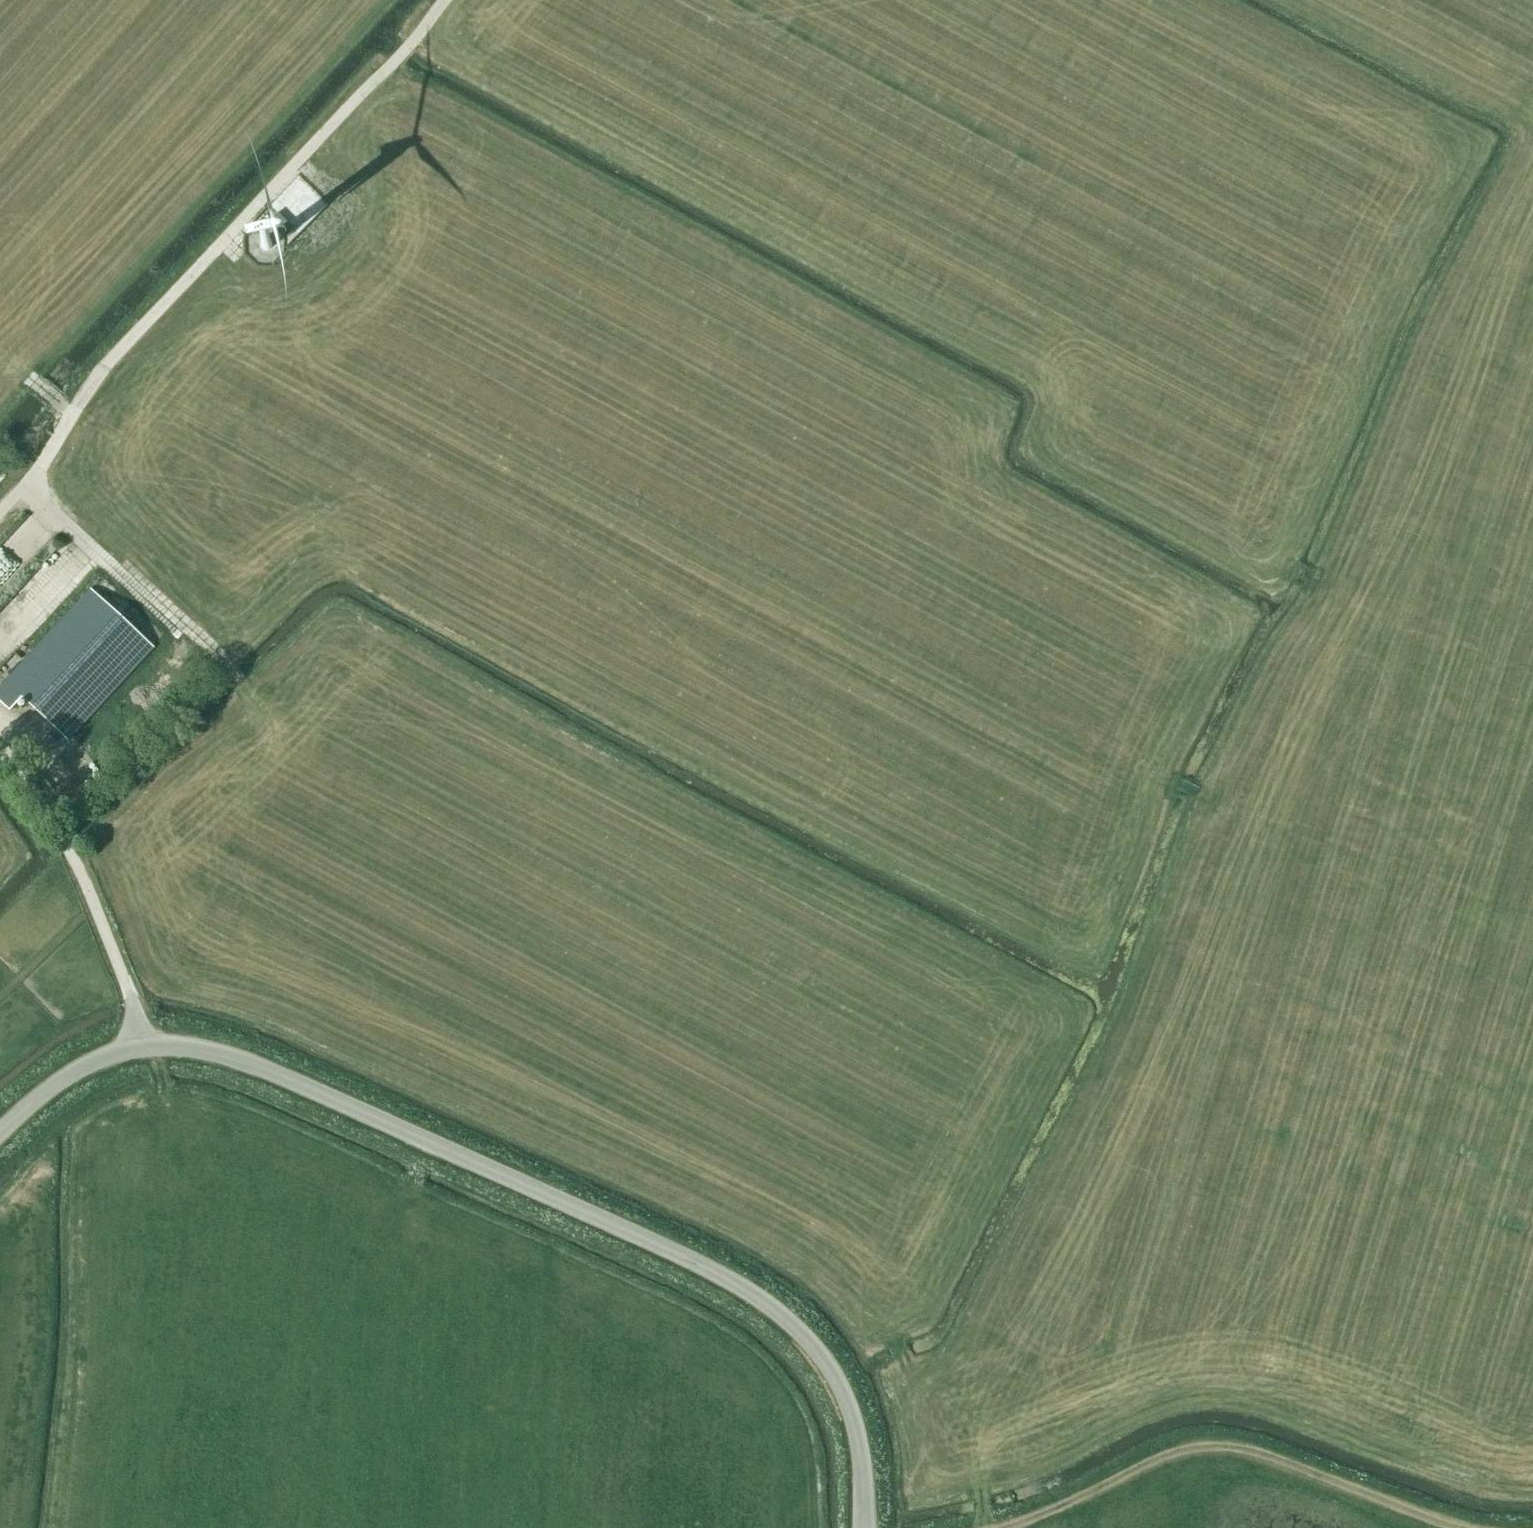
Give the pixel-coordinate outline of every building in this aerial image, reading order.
[(260,245),(260,246),(260,247),(261,248),(261,249),(262,249),(262,250),(263,250),(263,251),(265,251),(266,251),(267,251),(268,251),(269,250),(270,249),(271,249),(271,248),(272,247),(272,246),(272,245),(272,244),(271,243),(271,242),(270,241),(269,240),(268,240),(266,239),(265,240),(264,240),(263,240),(263,241),(262,241),(261,242),(261,243),(260,244),(260,245)] [(68,740),(215,580),(142,513),(33,632),(31,630),(0,664),(0,676),(7,683),(0,691),(0,701),(11,711),(23,698),(68,740)] [(57,751),(45,760),(76,799),(88,790),(57,751)]
